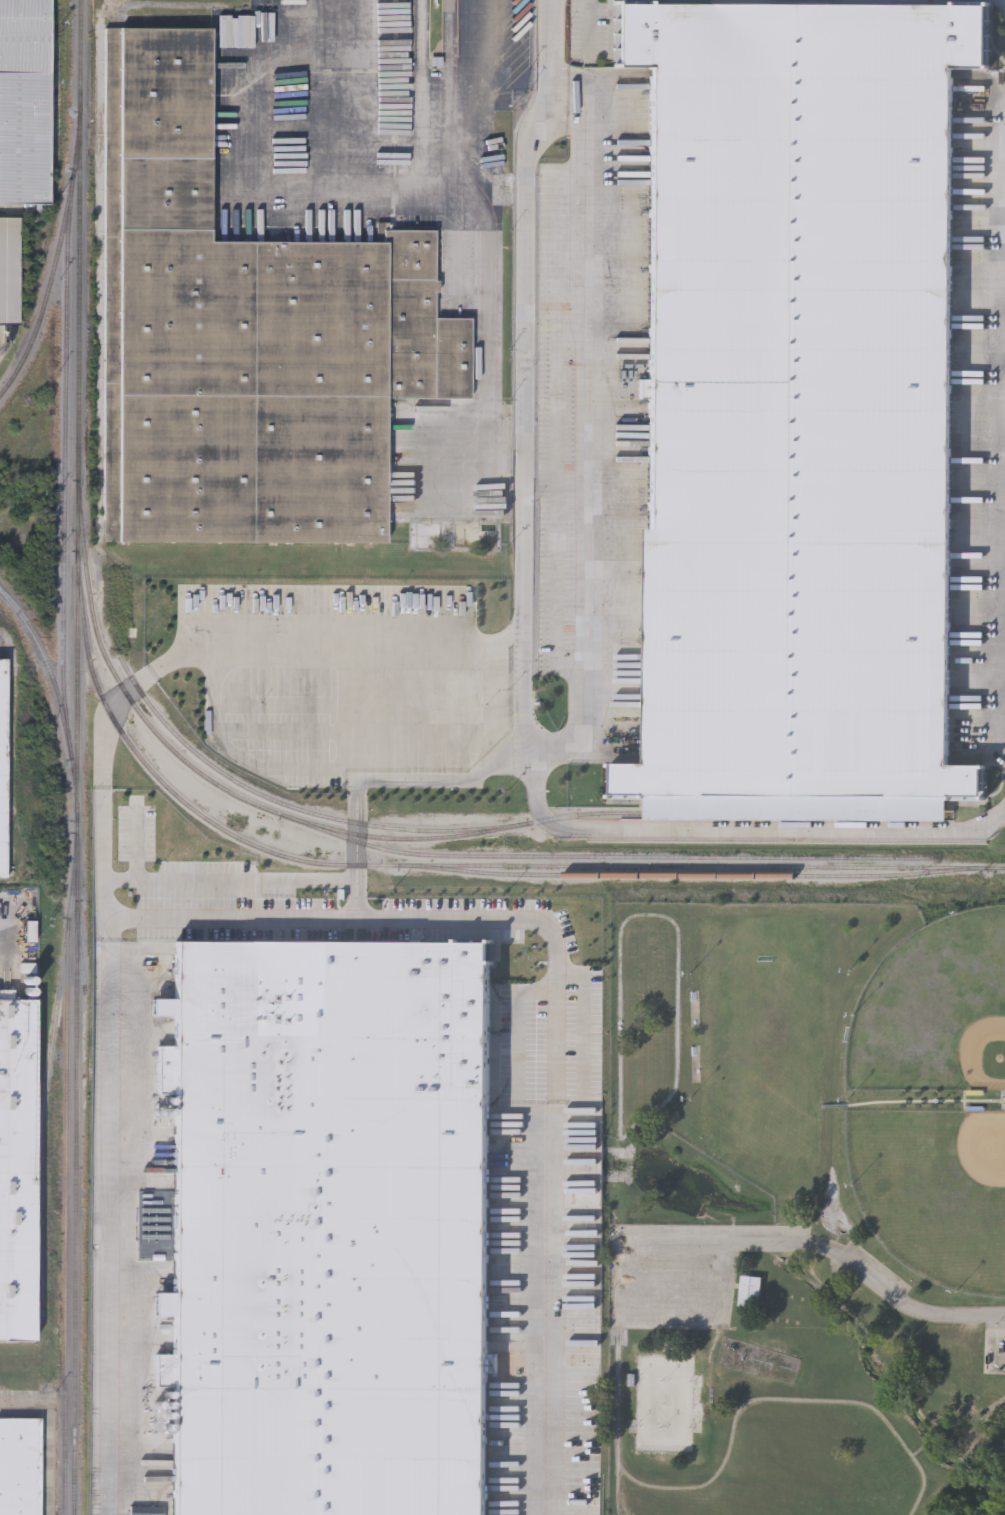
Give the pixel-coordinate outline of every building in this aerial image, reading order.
[(49,199),(0,199),(0,0),(48,0),(49,199)] [(625,4),(993,4),(993,63),(952,63),(950,762),(991,762),(991,785),(657,784),(658,65),(625,65),(625,4)] [(387,544),(105,543),(105,28),(213,29),(212,241),(385,242),(385,230),(437,230),(436,318),(472,318),(472,400),(387,400),(387,544)] [(18,325),(0,325),(0,218),(19,218),(18,325)] [(0,660),(0,840),(8,841),(10,660),(0,660)] [(495,946),(492,1514),(176,1514),(179,944),(495,946)] [(35,1339),(0,1339),(0,997),(35,997),(35,1077),(35,1339)] [(764,1278),(742,1279),(744,1310),(765,1308),(764,1278)] [(638,1453),(695,1453),(695,1373),(638,1373),(638,1453)] [(39,1417),(39,1514),(0,1514),(0,1417),(39,1417)]
